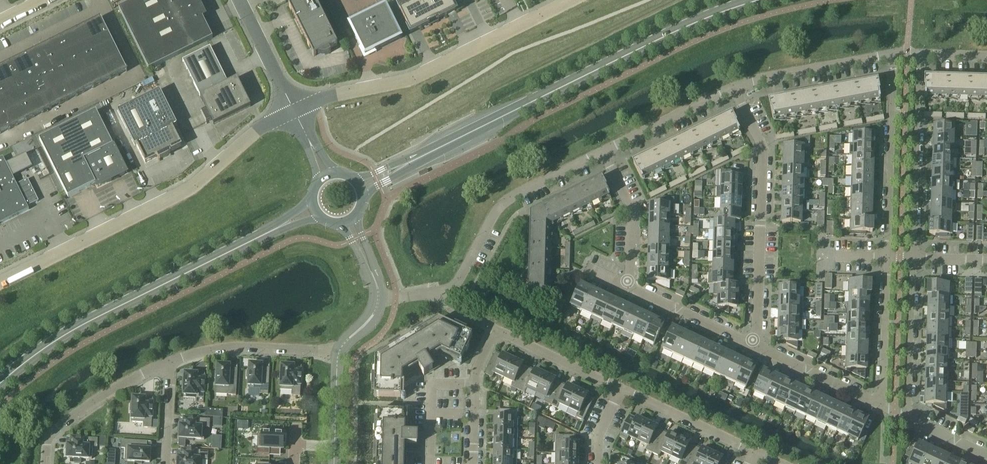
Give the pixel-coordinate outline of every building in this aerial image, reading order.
[(150,69),(213,38),(202,16),(204,15),(197,0),(135,0),(132,2),(119,9),(149,70),(150,69)] [(337,45),(315,0),(303,0),(289,7),(309,48),(311,48),(313,50),(315,53),(318,54),(323,52),(325,55),(327,55),(329,54),(331,53),(329,50),(329,49),(337,45)] [(455,11),(450,0),(394,0),(399,10),(400,11),(410,33),(427,25),(439,19),(438,19),(455,11)] [(365,55),(400,38),(385,8),(350,25),(361,47),(365,55)] [(84,26),(110,80),(127,71),(100,18),(84,26)] [(94,88),(110,80),(84,26),(67,34),(94,88)] [(77,96),(94,88),(67,34),(50,43),(77,96)] [(60,105),(77,96),(50,43),(33,51),(60,105)] [(228,83),(225,79),(226,79),(210,47),(182,61),(207,111),(202,113),(201,113),(206,123),(207,123),(212,120),(214,125),(251,107),(237,79),(228,83)] [(43,113),(60,105),(33,51),(16,59),(43,113)] [(43,113),(16,59),(0,67),(0,68),(26,121),(43,113)] [(26,121),(0,68),(0,110),(10,130),(26,121)] [(946,97),(947,78),(925,78),(924,96),(946,97)] [(968,98),(969,79),(947,78),(946,97),(968,98)] [(969,79),(968,98),(986,98),(986,80),(969,79)] [(880,99),(878,90),(877,82),(877,81),(855,85),(858,103),(880,99)] [(855,85),(834,89),(837,107),(858,103),(855,85)] [(812,93),(816,111),(837,107),(834,89),(812,93)] [(177,125),(160,90),(117,111),(135,146),(136,146),(145,164),(157,158),(158,158),(158,159),(158,160),(160,159),(163,159),(166,157),(168,155),(170,154),(170,153),(169,153),(169,152),(181,146),(172,128),(177,125)] [(791,97),(794,115),(816,111),(812,93),(791,97)] [(769,102),(773,119),(794,115),(791,97),(769,101),(769,102)] [(10,130),(0,110),(0,134),(10,130)] [(113,145),(96,111),(39,139),(68,198),(79,192),(96,184),(96,185),(100,186),(111,181),(112,179),(119,176),(120,176),(125,174),(126,170),(113,145)] [(731,114),(711,124),(719,141),(739,131),(731,114)] [(711,124),(692,134),(700,150),(719,141),(711,124)] [(934,136),(953,137),(953,126),(934,125),(934,136)] [(849,145),(873,145),(874,134),(869,134),(869,127),(870,127),(870,126),(852,129),(852,144),(849,144),(849,145)] [(692,134),(682,139),(672,143),(681,160),(700,150),(692,134)] [(952,148),(953,137),(934,136),(933,147),(952,148)] [(784,157),(803,157),(803,147),(809,147),(809,138),(809,137),(787,141),(788,142),(788,146),(784,146),(784,157)] [(672,143),(663,148),(653,153),(661,170),(681,160),(672,143)] [(873,156),(873,145),(849,145),(849,155),(873,156)] [(952,159),(952,148),(933,147),(933,158),(952,159)] [(653,153),(643,158),(633,163),(641,179),(661,170),(653,153)] [(872,167),(873,156),(849,155),(849,156),(852,156),(851,166),(872,167)] [(29,210),(3,157),(0,159),(0,224),(29,210)] [(802,168),(803,157),(784,157),(783,168),(802,168)] [(952,169),(952,159),(933,158),(933,169),(952,169)] [(872,178),(872,167),(851,166),(851,177),(872,178)] [(802,179),(802,168),(783,168),(783,178),(802,179)] [(951,180),(952,169),(933,169),(932,180),(951,180)] [(716,187),(741,188),(741,177),(731,177),(731,171),(720,170),(720,187),(716,187)] [(872,188),(872,178),(851,177),(851,188),(872,188)] [(802,190),(802,179),(783,178),(783,189),(802,190)] [(601,179),(591,184),(581,188),(590,205),(609,195),(601,179)] [(951,180),(932,180),(932,190),(956,191),(956,181),(951,180)] [(740,199),(741,188),(716,187),(716,198),(740,199)] [(590,205),(581,188),(562,198),(570,215),(590,205)] [(871,199),(872,188),(851,188),(850,199),(871,199)] [(801,201),(802,190),(783,189),(782,200),(801,201)] [(956,192),(956,191),(932,190),(932,201),(951,202),(951,191),(956,192)] [(570,215),(562,198),(543,208),(551,224),(570,215)] [(650,204),(650,215),(668,216),(674,216),(674,198),(660,198),(650,203),(650,204)] [(740,210),(740,199),(716,198),(721,199),(721,209),(740,210)] [(871,210),(871,199),(850,199),(850,209),(871,210)] [(801,201),(782,200),(782,211),(806,212),(806,201),(801,201)] [(951,202),(932,201),(931,212),(950,213),(950,212),(955,212),(956,202),(951,202)] [(536,226),(549,226),(549,225),(551,224),(543,208),(531,213),(531,223),(531,226),(536,226)] [(739,221),(740,210),(721,209),(721,220),(715,219),(715,220),(739,221)] [(871,221),(871,210),(850,209),(850,210),(852,210),(852,220),(850,220),(873,221),(871,221)] [(806,212),(782,211),(782,222),(801,223),(801,212),(806,212)] [(950,223),(950,213),(931,212),(931,222),(929,222),(929,223),(952,223),(950,223)] [(668,227),(668,216),(650,215),(649,226),(668,227)] [(739,221),(715,220),(714,231),(733,231),(733,221),(739,221)] [(872,232),(873,221),(850,220),(849,231),(852,231),(851,234),(862,235),(863,232),(872,232)] [(952,235),(952,223),(929,223),(929,234),(938,234),(938,237),(949,238),(949,235),(952,235)] [(536,226),(531,226),(530,248),(548,248),(549,228),(549,226),(536,226)] [(668,237),(668,227),(649,226),(649,237),(668,237)] [(733,242),(733,231),(714,231),(714,241),(733,242)] [(667,248),(668,237),(649,237),(649,248),(667,248)] [(732,253),(733,242),(714,241),(714,252),(732,253)] [(548,248),(530,248),(529,269),(548,270),(548,248)] [(667,259),(667,248),(649,248),(648,258),(667,259)] [(732,264),(732,253),(714,252),(713,263),(732,264)] [(667,269),(667,259),(648,258),(648,269),(667,269)] [(732,274),(732,264),(713,263),(713,274),(732,274)] [(548,270),(529,269),(529,291),(547,292),(548,270)] [(671,270),(667,269),(648,269),(648,280),(657,281),(657,283),(656,282),(656,283),(669,289),(669,288),(668,287),(668,281),(670,281),(671,270)] [(731,285),(732,274),(713,274),(708,274),(708,284),(737,285),(731,285)] [(847,293),(870,293),(871,282),(861,282),(861,279),(850,278),(850,281),(848,281),(847,293)] [(927,295),(950,296),(950,284),(948,284),(948,281),(937,281),(937,284),(927,284),(927,295)] [(708,284),(708,285),(714,285),(713,295),(718,296),(737,296),(737,285),(731,285),(728,285),(708,284)] [(581,311),(591,290),(580,285),(580,286),(576,294),(571,306),(581,311)] [(779,298),(803,298),(798,298),(799,287),(780,287),(779,298)] [(592,316),(601,295),(591,290),(581,311),(592,316)] [(870,294),(870,293),(847,293),(850,293),(849,303),(847,303),(868,304),(868,294),(870,294)] [(602,321),(612,300),(601,295),(592,316),(602,321)] [(950,306),(950,296),(927,295),(929,295),(928,306),(950,306)] [(737,307),(737,296),(718,296),(718,307),(719,307),(719,309),(718,308),(717,309),(728,313),(727,312),(727,307),(737,307)] [(802,309),(803,298),(779,298),(779,308),(802,309)] [(612,326),(622,305),(612,300),(602,321),(612,326)] [(868,315),(868,304),(847,303),(847,314),(868,315)] [(622,330),(632,310),(622,305),(612,326),(622,330)] [(949,317),(950,306),(928,306),(928,317),(949,317)] [(802,320),(802,309),(779,308),(779,319),(802,320)] [(633,335),(643,314),(632,310),(622,330),(633,335)] [(643,340),(653,319),(643,314),(633,335),(643,340)] [(867,326),(868,315),(847,314),(846,325),(867,326)] [(949,328),(949,317),(928,317),(928,327),(949,328)] [(653,319),(643,340),(654,345),(664,324),(653,319)] [(802,331),(802,320),(779,319),(778,330),(802,331)] [(468,345),(472,336),(466,333),(467,330),(458,326),(455,325),(453,327),(438,320),(375,359),(374,376),(371,376),(371,389),(374,389),(374,396),(401,397),(401,374),(417,365),(424,376),(435,369),(433,366),(437,364),(434,358),(432,355),(440,351),(460,361),(465,351),(466,352),(469,346),(468,345)] [(867,336),(867,326),(846,325),(846,336),(867,336)] [(949,339),(949,328),(928,327),(927,338),(949,339)] [(673,354),(683,333),(672,328),(662,349),(673,354)] [(802,331),(778,330),(778,341),(788,342),(788,344),(786,343),(797,348),(795,347),(796,342),(797,342),(797,331),(802,331)] [(683,359),(693,338),(683,333),(673,354),(683,359)] [(867,347),(867,336),(846,336),(846,346),(867,347)] [(694,364),(703,343),(693,338),(683,359),(694,364)] [(948,350),(949,339),(927,338),(927,349),(948,350)] [(704,369),(714,348),(703,343),(694,364),(704,369)] [(866,358),(867,347),(846,346),(845,357),(866,358)] [(714,374),(724,353),(714,348),(704,369),(714,374)] [(948,360),(948,350),(927,349),(927,360),(948,360)] [(503,378),(513,358),(507,355),(506,357),(502,354),(501,356),(495,353),(485,375),(492,378),(494,373),(503,378)] [(724,378),(734,357),(724,353),(714,374),(724,378)] [(735,383),(745,362),(734,357),(724,378),(735,383)] [(866,358),(845,357),(841,357),(841,361),(845,361),(845,368),(848,369),(848,371),(847,370),(864,379),(864,378),(864,369),(866,369),(866,358)] [(518,390),(528,369),(522,366),(523,364),(518,362),(518,361),(513,358),(503,378),(513,382),(511,387),(518,390)] [(948,371),(948,360),(927,360),(926,371),(948,371)] [(745,362),(735,383),(746,388),(755,367),(745,362)] [(259,364),(259,363),(258,363),(258,364),(249,364),(249,371),(247,371),(247,378),(248,378),(248,389),(260,389),(260,394),(268,395),(270,365),(269,365),(269,368),(262,368),(262,364),(259,364)] [(226,365),(227,364),(226,364),(226,365),(217,365),(217,372),(215,372),(215,379),(216,379),(215,394),(236,396),(238,366),(237,366),(237,369),(230,369),(230,365),(226,365)] [(291,366),(291,365),(290,365),(290,366),(281,365),(281,373),(279,373),(279,379),(280,379),(280,390),(292,391),(292,396),(300,396),(302,366),(301,366),(301,370),(294,369),(294,366),(291,366)] [(536,393),(545,374),(540,371),(539,372),(534,370),(533,371),(528,369),(518,390),(524,393),(526,389),(536,393)] [(764,397),(774,376),(764,371),(754,392),(755,393),(764,397)] [(947,382),(948,371),(926,371),(926,381),(947,382)] [(194,374),(194,373),(193,372),(193,374),(185,373),(184,381),(182,381),(182,387),(184,387),(183,398),(195,399),(195,404),(203,404),(205,374),(204,374),(204,378),(197,377),(197,374),(194,374)] [(550,405),(560,384),(555,381),(555,380),(550,377),(551,376),(545,374),(536,393),(546,398),(543,402),(550,405)] [(775,402),(785,381),(774,376),(764,397),(775,402)] [(785,407),(795,386),(785,381),(775,402),(785,407)] [(947,393),(947,382),(926,381),(926,392),(947,393)] [(569,409),(578,389),(572,386),(572,387),(567,385),(566,387),(560,384),(550,405),(557,409),(559,404),(569,409)] [(795,412),(805,391),(795,386),(785,407),(795,412)] [(578,389),(569,409),(578,413),(576,418),(583,421),(593,400),(587,397),(588,395),(583,393),(584,392),(578,389)] [(806,417),(816,396),(805,391),(795,412),(806,417)] [(947,404),(947,393),(926,392),(925,403),(935,404),(935,406),(934,405),(944,410),(943,409),(943,404),(947,404)] [(816,421),(826,401),(816,396),(806,417),(816,421)] [(142,398),(142,397),(141,397),(141,398),(133,397),(132,405),(130,405),(130,412),(132,412),(131,422),(143,423),(143,428),(151,428),(153,399),(152,402),(145,401),(145,398),(142,398)] [(826,426),(836,405),(826,401),(816,421),(826,426)] [(837,431),(846,410),(836,405),(826,426),(837,431)] [(495,428),(517,428),(518,410),(499,410),(499,417),(494,416),(494,423),(495,423),(495,428)] [(847,436),(857,415),(846,410),(837,431),(847,436)] [(405,412),(378,411),(377,418),(374,418),(374,431),(377,431),(376,463),(403,463),(403,452),(407,452),(413,452),(413,447),(417,447),(417,435),(404,434),(405,412)] [(857,415),(847,436),(858,441),(868,420),(857,415)] [(638,441),(647,421),(641,419),(641,420),(636,417),(635,419),(629,416),(619,438),(626,441),(628,437),(638,441)] [(210,428),(210,419),(180,418),(184,419),(183,426),(180,426),(180,429),(178,429),(178,430),(179,430),(179,438),(187,439),(186,440),(193,441),(193,439),(204,440),(205,428),(210,428)] [(652,453),(662,432),(656,429),(657,428),(652,425),(653,424),(647,421),(638,441),(647,446),(645,450),(652,453)] [(517,429),(517,428),(495,428),(494,438),(512,439),(512,428),(517,429)] [(670,456),(680,437),(674,434),(673,435),(669,433),(668,435),(662,432),(652,453),(659,456),(661,452),(670,456)] [(258,433),(257,455),(269,456),(270,449),(282,450),(283,443),(285,443),(285,436),(283,436),(283,434),(258,433)] [(555,453),(579,454),(579,448),(578,448),(578,443),(574,443),(574,436),(556,436),(555,453)] [(97,447),(98,439),(68,437),(68,438),(71,438),(71,445),(67,445),(67,448),(66,448),(66,449),(67,449),(67,458),(74,458),(74,463),(81,463),(81,459),(92,459),(92,447),(97,447)] [(695,447),(689,445),(690,443),(685,440),(685,439),(680,437),(670,456),(680,461),(679,463),(687,463),(695,447)] [(512,450),(512,439),(494,438),(494,449),(512,450)] [(151,443),(151,442),(121,440),(120,449),(125,449),(124,461),(135,462),(135,463),(142,463),(142,462),(150,463),(150,454),(151,454),(151,453),(150,453),(150,450),(147,450),(147,442),(151,443)] [(929,449),(918,444),(909,463),(922,463),(929,449)] [(712,452),(707,449),(706,450),(701,448),(700,450),(695,447),(687,463),(707,463),(712,452)] [(511,460),(512,450),(494,449),(494,460),(511,460)] [(939,454),(929,449),(922,463),(935,463),(939,454)] [(208,451),(178,450),(182,451),(181,458),(178,457),(178,461),(177,461),(177,462),(178,462),(177,463),(203,463),(203,459),(208,460),(208,451)] [(707,463),(727,463),(728,463),(722,460),(723,458),(718,456),(718,455),(712,452),(707,463)] [(579,454),(555,453),(555,463),(577,463),(577,461),(579,461),(579,454)] [(950,459),(939,454),(935,463),(947,463),(950,459)]
